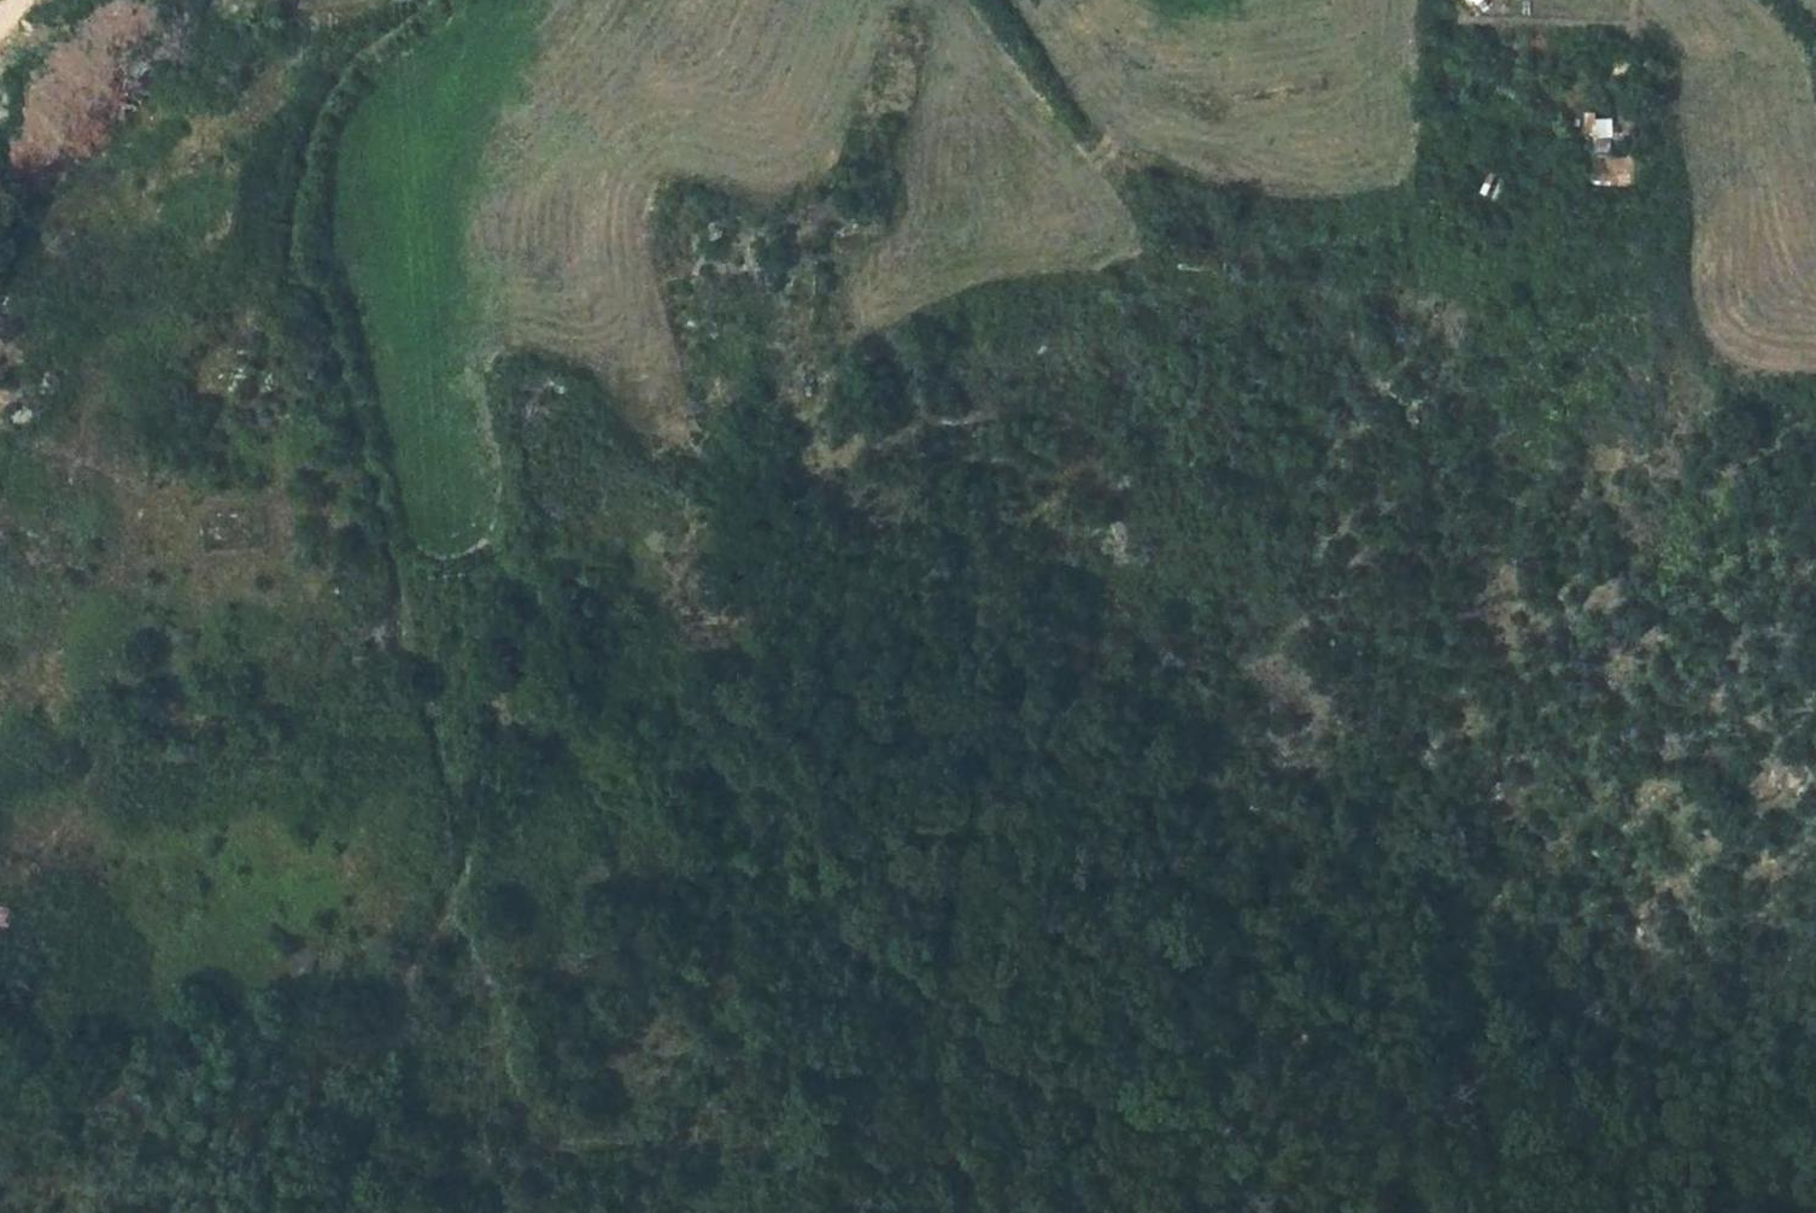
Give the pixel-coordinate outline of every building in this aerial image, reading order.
[(1612,144),(1612,117),(1595,118),(1596,145),(1612,144)]
